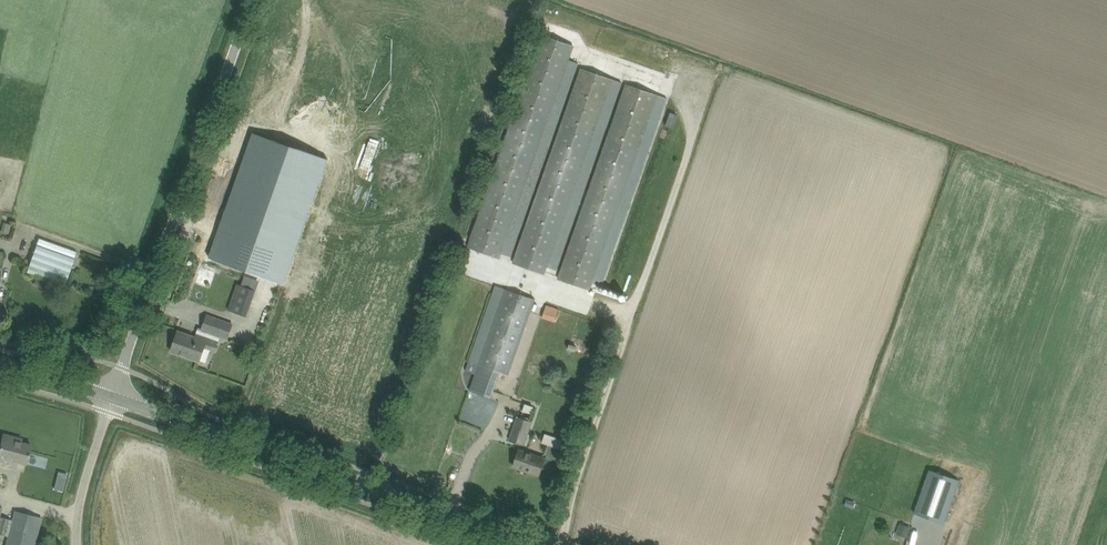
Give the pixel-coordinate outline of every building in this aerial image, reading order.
[(500,259),(502,253),(511,256),(579,63),(569,60),(574,46),(541,34),(467,247),(500,259)] [(545,275),(548,266),(557,269),(622,82),(580,68),(512,263),(545,275)] [(667,98),(625,84),(557,279),(590,290),(593,283),(602,286),(667,98)] [(283,283),(327,158),(252,132),(208,257),(283,283)] [(8,234),(11,225),(3,223),(1,232),(8,234)] [(37,242),(30,262),(27,272),(65,286),(74,259),(77,251),(39,238),(37,242)] [(246,316),(255,291),(241,286),(237,284),(228,310),(246,316)] [(509,375),(535,299),(495,285),(469,360),(478,363),(469,390),(491,398),(500,372),(509,375)] [(554,322),(559,309),(546,305),(542,318),(554,322)] [(228,338),(233,324),(207,315),(203,329),(199,327),(196,337),(178,331),(171,351),(200,361),(205,347),(215,350),(221,335),(228,338)] [(250,356),(244,347),(238,351),(244,360),(250,356)] [(523,447),(532,422),(517,416),(508,442),(523,447)] [(564,435),(566,429),(553,425),(551,432),(564,435)] [(562,447),(564,437),(545,433),(543,443),(562,447)] [(4,463),(5,460),(26,465),(31,445),(16,441),(17,437),(3,434),(0,446),(0,462),(4,463)] [(539,475),(545,459),(519,450),(514,466),(539,475)] [(59,471),(54,489),(63,491),(68,474),(59,471)] [(959,482),(930,472),(915,513),(944,524),(959,482)] [(851,508),(853,501),(847,499),(845,506),(851,508)] [(42,517),(31,515),(16,510),(16,511),(14,511),(12,520),(1,517),(4,507),(0,506),(0,544),(34,544),(42,517)] [(900,524),(899,528),(898,530),(908,533),(909,529),(910,527),(900,524)]
